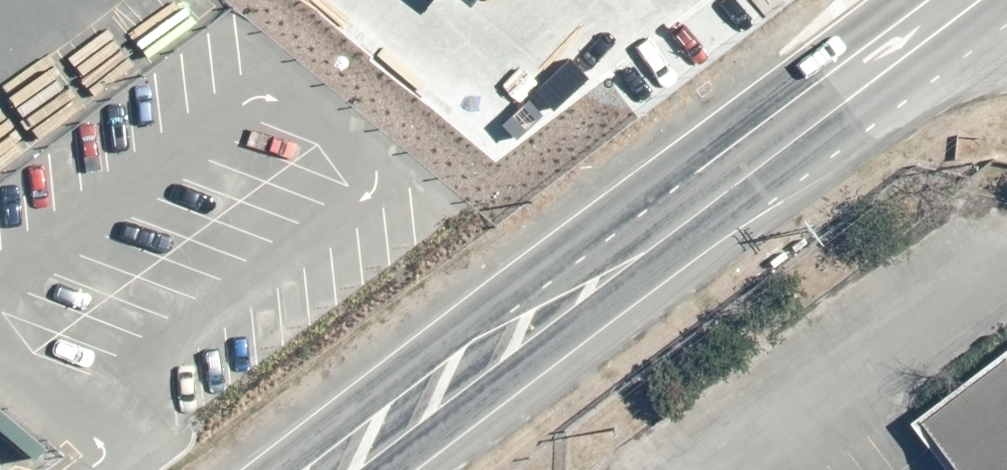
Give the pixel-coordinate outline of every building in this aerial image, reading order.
[(470,9),(478,0),(460,0),(470,9)] [(886,416),(930,469),(1006,469),(1006,319),(886,416)]
